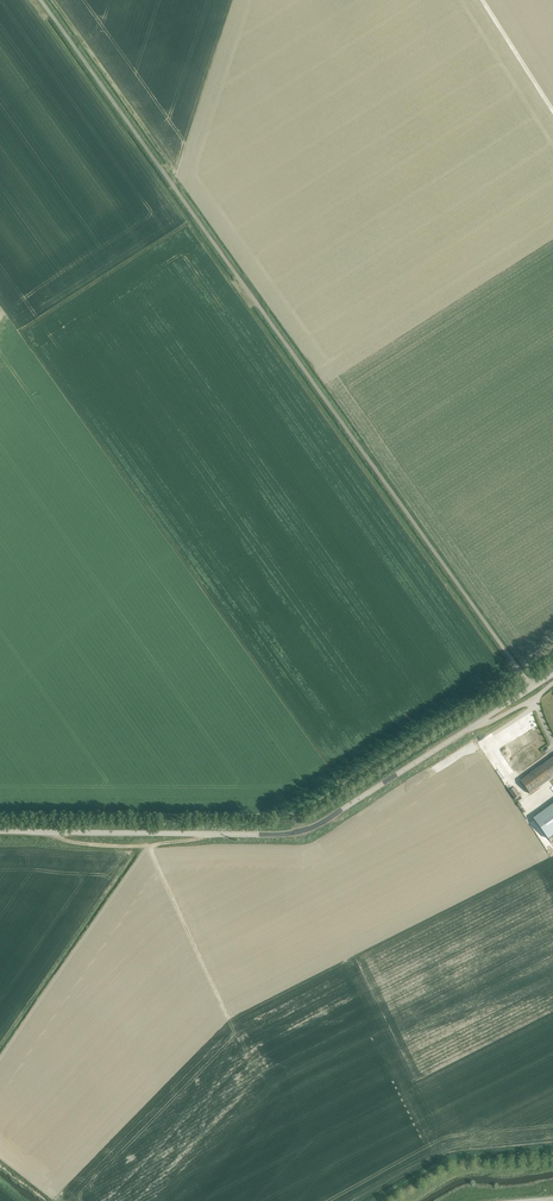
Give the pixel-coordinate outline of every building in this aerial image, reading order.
[(547,781),(552,777),(552,757),(520,782),(530,794),(547,781)] [(515,800),(520,796),(514,788),(509,792),(515,800)] [(534,820),(548,840),(552,836),(552,806),(534,820)]
